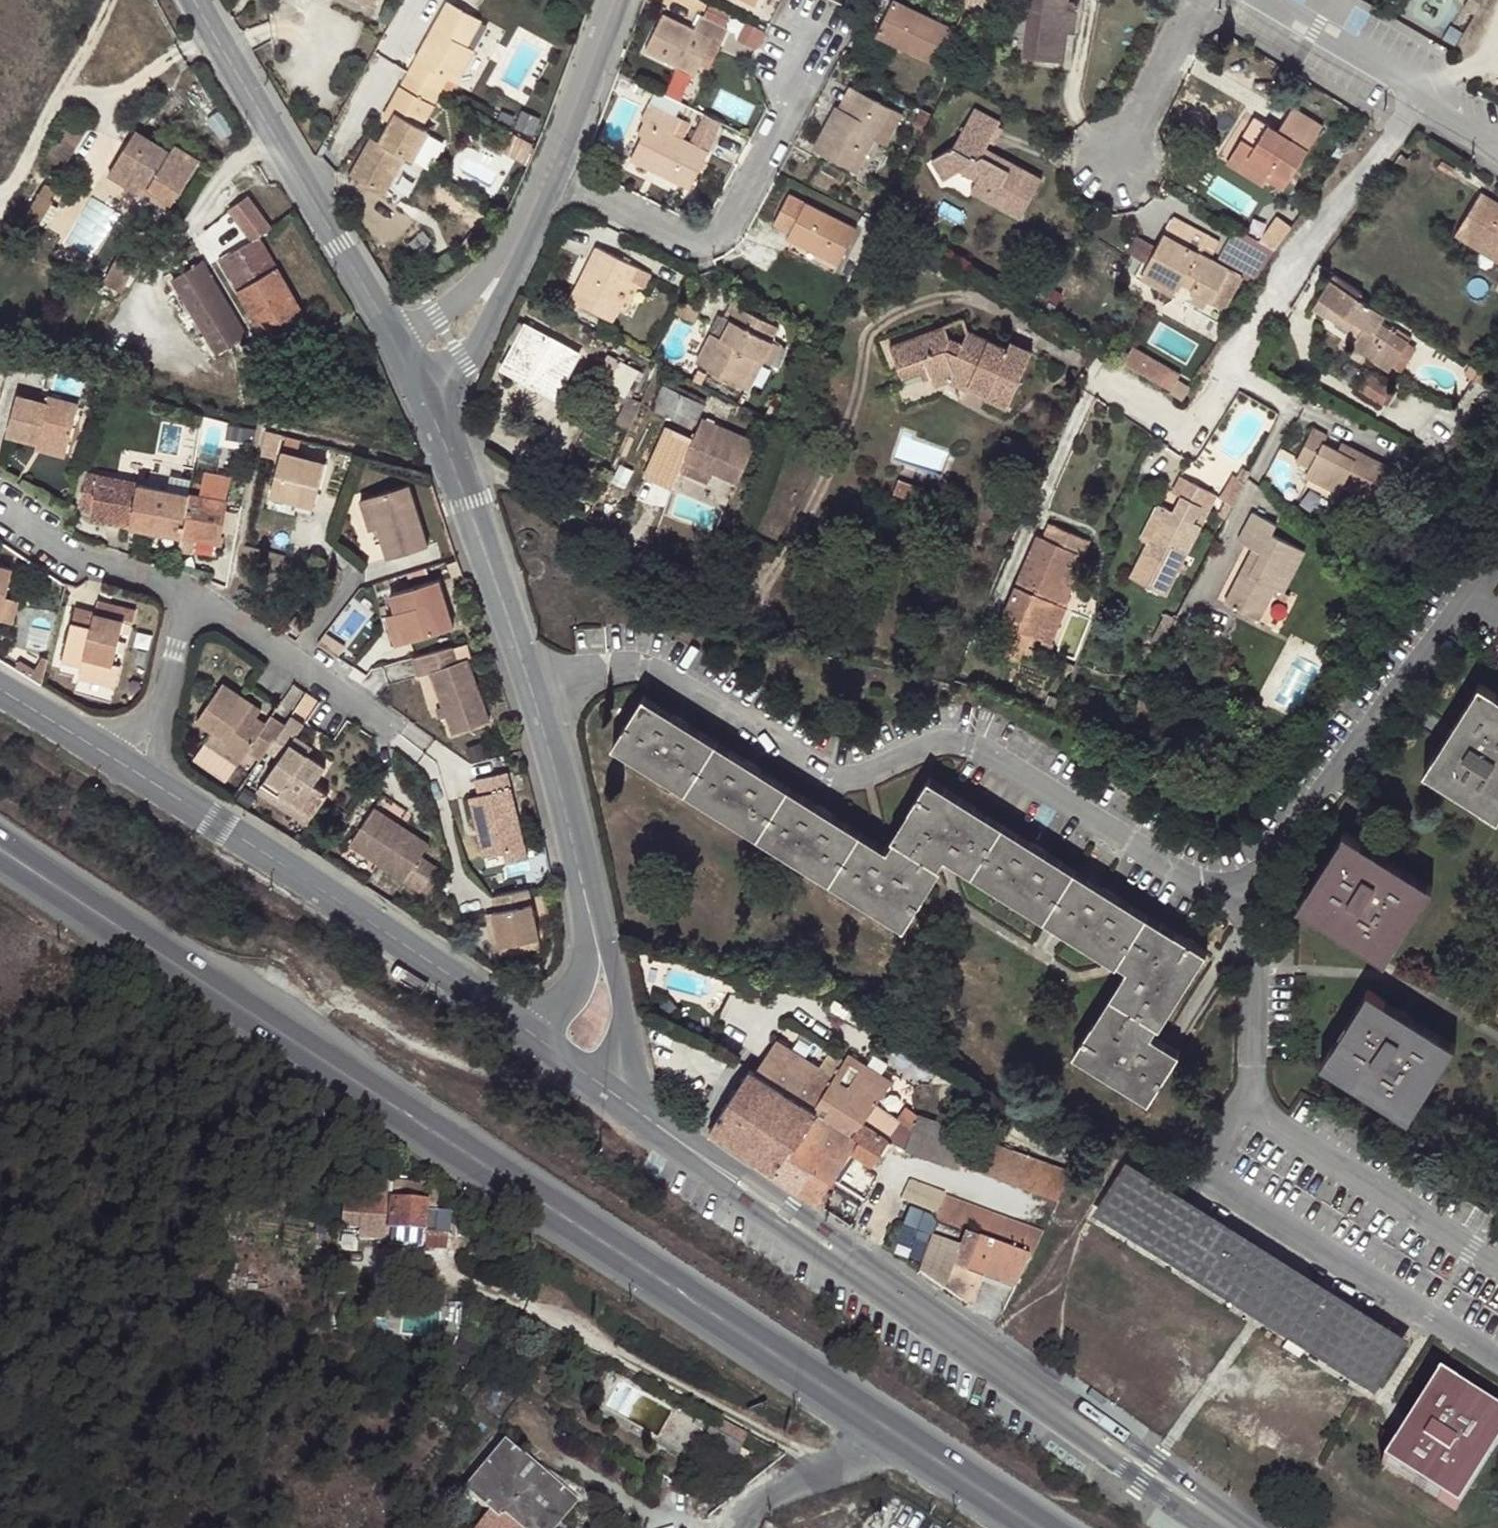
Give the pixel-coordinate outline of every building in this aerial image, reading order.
[(429,49),(422,61),(414,57),(408,69),(442,87),(448,75),(457,79),(474,48),(468,44),(482,20),(448,0),(432,26),(440,30),(429,49)] [(876,24),(905,38),(900,49),(932,65),(950,28),(892,0),(889,0),(876,24)] [(977,18),(986,0),(967,0),(962,11),(977,18)] [(1070,35),(1065,33),(1071,4),(1072,0),(1035,0),(1025,59),(1065,66),(1070,35)] [(1065,33),(1070,35),(1079,36),(1083,6),(1071,4),(1065,33)] [(641,47),(690,73),(709,37),(718,42),(725,29),(698,14),(691,27),(660,12),(641,47)] [(740,37),(762,46),(770,29),(748,19),(740,37)] [(905,38),(876,24),(871,35),(900,49),(905,38)] [(421,45),(429,49),(440,30),(432,26),(421,45)] [(389,120),(380,138),(413,156),(428,128),(422,124),(442,87),(408,69),(388,105),(395,110),(389,120)] [(809,149),(854,173),(872,140),(889,109),(856,91),(844,113),(833,107),(809,149)] [(628,158),(654,171),(685,187),(705,151),(679,137),(686,123),(647,103),(639,117),(643,118),(636,131),(641,134),(634,145),(628,158)] [(395,110),(388,105),(382,116),(389,120),(395,110)] [(1232,155),(1269,175),(1286,185),(1322,123),(1292,106),(1278,129),(1270,123),(1257,145),(1249,141),(1242,137),(1232,155)] [(889,109),(872,140),(884,147),(901,116),(889,109)] [(1036,177),(996,156),(992,164),(977,156),(981,148),(995,122),(969,109),(951,142),(925,156),(937,178),(963,164),(974,171),(965,188),(1015,215),(1036,177)] [(701,116),(716,124),(718,121),(702,113),(701,116)] [(710,136),(716,124),(701,116),(695,127),(710,136)] [(1262,119),(1249,141),(1257,145),(1270,123),(1262,119)] [(142,178),(173,197),(199,155),(174,139),(169,146),(134,124),(107,167),(137,186),(142,178)] [(630,143),(634,145),(641,134),(636,131),(630,143)] [(380,138),(371,133),(350,171),(384,191),(403,154),(412,159),(413,156),(380,138)] [(992,164),(996,156),(981,148),(977,156),(992,164)] [(1264,184),(1269,175),(1232,155),(1227,164),(1264,184)] [(648,180),(654,171),(628,158),(623,167),(648,180)] [(168,205),(173,197),(142,178),(137,186),(168,205)] [(25,201),(44,213),(53,197),(35,186),(25,201)] [(260,324),(297,303),(299,302),(259,232),(269,225),(246,192),(227,205),(250,237),(220,255),(259,324),(260,324)] [(790,232),(786,240),(836,266),(854,228),(787,195),(772,223),(790,232)] [(1475,197),(1445,238),(1497,276),(1497,214),(1475,197)] [(28,240),(44,213),(25,201),(8,229),(28,240)] [(1184,293),(1201,305),(1223,271),(1193,253),(1203,238),(1168,217),(1136,271),(1170,292),(1173,286),(1177,280),(1189,287),(1184,293)] [(1260,244),(1271,249),(1288,224),(1277,217),(1260,244)] [(768,231),(786,240),(790,232),(772,223),(768,231)] [(1239,273),(1250,280),(1271,249),(1260,244),(1257,242),(1231,227),(1229,230),(1228,230),(1219,248),(1215,257),(1239,272),(1239,273)] [(158,248),(198,317),(228,300),(187,231),(158,248)] [(105,267),(124,278),(145,245),(126,234),(105,267)] [(567,296),(609,318),(616,305),(630,278),(637,265),(595,243),(587,257),(593,260),(580,284),(575,282),(567,296)] [(1223,271),(1201,305),(1215,313),(1236,280),(1223,271)] [(1346,341),(1377,361),(1396,332),(1371,316),(1376,308),(1360,299),(1364,292),(1331,271),(1308,306),(1320,314),(1327,304),(1357,324),(1351,333),(1346,341)] [(630,278),(616,305),(622,309),(636,281),(630,278)] [(1173,286),(1184,293),(1189,287),(1177,280),(1173,286)] [(697,308),(680,299),(674,312),(691,320),(697,308)] [(308,320),(297,303),(260,324),(271,342),(308,320)] [(721,340),(710,335),(696,363),(742,387),(756,359),(763,362),(773,343),(769,340),(776,327),(731,304),(724,320),(730,324),(721,340)] [(1327,304),(1320,314),(1351,333),(1357,324),(1327,304)] [(708,334),(710,335),(721,340),(730,324),(724,320),(716,316),(708,334)] [(542,378),(537,388),(555,397),(578,352),(524,324),(520,332),(526,335),(511,362),(542,378)] [(981,398),(1002,407),(1028,353),(1006,342),(1003,347),(962,328),(956,342),(941,336),(937,327),(881,352),(894,378),(918,367),(928,387),(947,378),(982,395),(981,398)] [(520,332),(506,359),(511,362),(526,335),(520,332)] [(1396,332),(1377,361),(1384,364),(1387,360),(1402,335),(1396,332)] [(1402,335),(1387,360),(1396,365),(1411,341),(1402,335)] [(594,376),(622,391),(635,367),(607,352),(594,376)] [(501,369),(537,388),(542,378),(511,362),(506,359),(501,369)] [(1369,374),(1358,390),(1376,401),(1386,385),(1369,374)] [(654,396),(695,416),(702,402),(662,382),(654,396)] [(21,398),(11,438),(43,445),(45,438),(69,445),(80,403),(48,394),(45,403),(21,398)] [(690,426),(695,416),(654,396),(649,407),(690,426)] [(754,441),(700,417),(681,460),(709,472),(735,483),(754,441)] [(1313,423),(1296,456),(1311,464),(1307,473),(1339,489),(1344,481),(1376,497),(1393,463),(1352,443),(1348,451),(1339,447),(1323,440),(1329,430),(1313,423)] [(67,454),(69,445),(45,438),(43,445),(42,449),(67,454)] [(288,438),(286,445),(300,449),(303,442),(288,438)] [(1343,439),(1339,447),(1348,451),(1352,443),(1343,439)] [(286,445),(282,460),(327,470),(330,457),(300,449),(286,445)] [(327,470),(282,460),(273,490),(303,498),(307,481),(323,485),(327,470)] [(709,472),(681,460),(676,471),(705,483),(709,472)] [(887,482),(911,494),(916,482),(892,471),(887,482)] [(181,538),(178,551),(211,558),(222,504),(219,504),(225,478),(198,473),(192,499),(188,498),(181,538)] [(1218,496),(1231,505),(1243,482),(1231,474),(1218,496)] [(1126,573),(1162,592),(1215,496),(1180,475),(1171,490),(1180,496),(1172,509),(1154,542),(1146,538),(1126,573)] [(87,478),(82,507),(85,509),(103,518),(102,523),(147,532),(162,535),(181,538),(188,498),(168,494),(87,478)] [(303,498),(273,490),(270,500),(301,509),(303,504),(316,508),(323,485),(307,481),(303,498)] [(168,494),(188,498),(190,485),(170,482),(168,494)] [(413,487),(407,486),(370,498),(381,530),(390,560),(432,548),(413,487)] [(381,530),(370,498),(362,501),(372,532),(381,530)] [(1141,535),(1146,538),(1154,542),(1172,509),(1159,501),(1141,535)] [(85,509),(82,507),(81,511),(91,513),(90,521),(102,523),(103,518),(85,509)] [(1244,575),(1236,570),(1217,602),(1250,620),(1267,590),(1277,595),(1300,553),(1267,535),(1271,526),(1249,514),(1232,542),(1247,551),(1255,556),(1244,575)] [(1013,628),(1035,637),(1050,601),(1042,598),(1049,585),(1056,588),(1070,552),(1078,555),(1085,538),(1048,522),(1042,537),(1031,533),(999,610),(1017,618),(1013,628)] [(162,535),(147,532),(144,545),(160,548),(162,535)] [(1247,551),(1236,570),(1244,575),(1255,556),(1247,551)] [(3,614),(8,594),(13,571),(3,569),(0,568),(0,614),(3,614)] [(394,601),(399,617),(409,647),(456,633),(442,587),(394,601)] [(0,614),(0,620),(16,624),(22,598),(8,594),(3,614),(0,614)] [(98,604),(95,616),(127,624),(133,626),(136,613),(98,604)] [(117,665),(127,624),(95,616),(77,611),(65,658),(84,662),(81,676),(118,686),(122,666),(117,665)] [(409,647),(399,617),(385,621),(394,651),(409,647)] [(295,621),(290,627),(303,636),(307,630),(295,621)] [(453,650),(416,661),(421,680),(433,676),(451,741),(488,730),(469,664),(459,667),(453,650)] [(248,753),(262,762),(270,751),(287,727),(273,717),(267,725),(250,713),(255,705),(224,684),(198,722),(214,733),(227,741),(223,747),(243,760),(248,753)] [(1497,818),(1497,695),(1480,684),(1424,772),(1497,818)] [(1074,1056),(1149,1102),(1179,1053),(1154,1036),(1206,954),(923,776),(880,844),(640,697),(610,747),(900,928),(942,862),(1122,975),(1074,1056)] [(267,725),(273,717),(255,705),(250,713),(267,725)] [(317,784),(328,769),(309,756),(293,744),(296,739),(305,728),(292,719),(287,727),(270,751),(282,759),(269,777),(285,788),(282,792),(316,815),(332,793),(317,784)] [(228,781),(243,760),(223,747),(227,741),(214,733),(196,758),(228,781)] [(312,750),(296,739),(293,744),(309,756),(312,750)] [(501,857),(524,851),(506,776),(474,784),(477,798),(465,801),(480,862),(501,857)] [(285,788),(269,777),(260,790),(310,824),(316,815),(282,792),(285,788)] [(375,811),(349,847),(421,897),(438,870),(422,859),(429,848),(375,811)] [(1298,910),(1385,964),(1434,887),(1346,832),(1298,910)] [(526,863),(524,851),(501,857),(503,869),(526,863)] [(545,939),(535,890),(500,898),(503,913),(497,914),(505,947),(545,939)] [(505,947),(497,914),(489,915),(497,949),(505,947)] [(545,939),(505,947),(507,957),(548,949),(545,939)] [(1321,1065),(1406,1119),(1454,1044),(1368,990),(1321,1065)] [(814,1114),(773,1174),(818,1204),(852,1154),(870,1166),(887,1141),(886,1141),(874,1132),(867,1127),(882,1103),(893,1087),(891,1082),(850,1055),(846,1062),(831,1053),(820,1070),(805,1060),(777,1042),(755,1075),(814,1114)] [(755,1075),(749,1071),(709,1132),(773,1174),(814,1114),(755,1075)] [(289,1081),(306,1092),(311,1085),(295,1074),(289,1081)] [(889,1107),(882,1103),(867,1127),(874,1132),(889,1107)] [(887,1141),(903,1151),(910,1134),(912,1129),(918,1116),(906,1111),(899,1124),(898,1125),(886,1141),(887,1141)] [(956,1167),(1058,1204),(1068,1172),(918,1116),(912,1129),(910,1134),(903,1151),(954,1171),(956,1167)] [(1100,1213),(1195,1274),(1368,1383),(1397,1338),(1129,1167),(1100,1213)] [(388,1231),(387,1247),(421,1249),(426,1188),(346,1182),(343,1228),(388,1231)] [(1031,1257),(1043,1234),(907,1184),(900,1200),(933,1214),(931,1220),(1031,1257)] [(432,1263),(439,1195),(428,1188),(426,1188),(421,1249),(387,1247),(386,1259),(432,1263)] [(1014,1289),(1028,1262),(961,1239),(958,1246),(931,1236),(917,1269),(945,1288),(946,1286),(951,1269),(982,1279),(1014,1289)] [(982,1279),(951,1269),(946,1286),(976,1296),(982,1279)] [(212,1284),(212,1283),(204,1271),(199,1281),(207,1292),(212,1284)] [(1449,1384),(1436,1378),(1381,1466),(1455,1514),(1497,1450),(1497,1417),(1449,1384)] [(1108,1397),(1093,1386),(1086,1396),(1101,1407),(1108,1397)] [(518,1527),(541,1527),(567,1498),(542,1475),(526,1492),(504,1473),(520,1457),(504,1442),(460,1489),(497,1522),(504,1515),(518,1527)] [(526,1492),(542,1475),(520,1457),(504,1473),(526,1492)] [(541,1527),(555,1527),(575,1505),(567,1498),(541,1527)]
